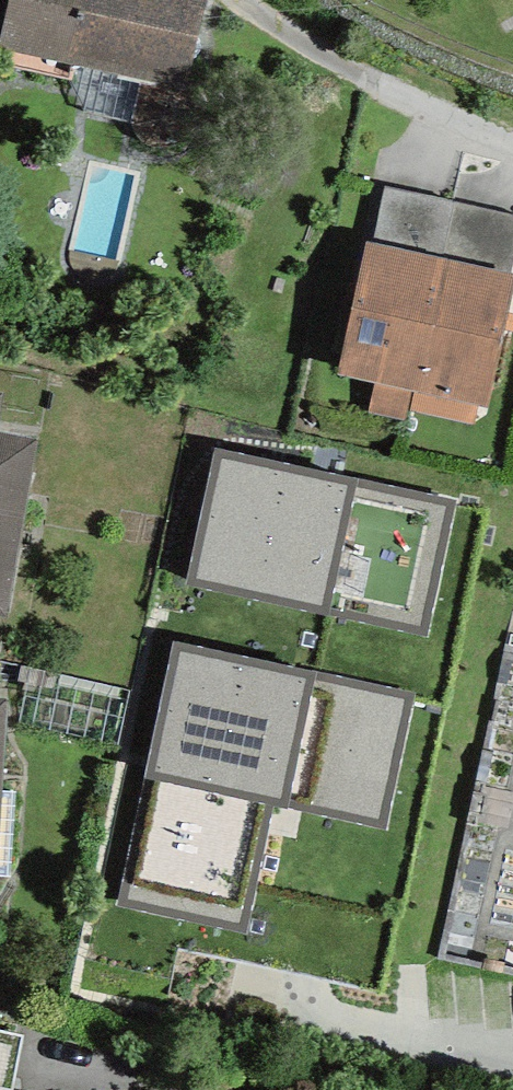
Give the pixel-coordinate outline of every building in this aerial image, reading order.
[(0,30),(0,48),(186,90),(206,0),(7,0),(0,30)] [(372,244),(441,259),(453,202),(384,187),(372,244)] [(441,259),(511,273),(512,263),(512,214),(453,202),(441,259)] [(414,391),(441,259),(372,244),(364,243),(338,375),(376,383),(411,391),(414,391)] [(512,292),(512,273),(511,273),(441,259),(414,391),(479,407),(489,409),(512,292)] [(404,420),(411,391),(376,383),(369,413),(404,420)] [(479,407),(414,391),(409,410),(475,426),(479,407)] [(8,617),(37,439),(0,434),(0,616),(8,617)] [(458,501),(212,447),(183,582),(429,635),(458,501)] [(416,692),(173,642),(118,906),(245,933),(272,804),(388,828),(416,692)]
